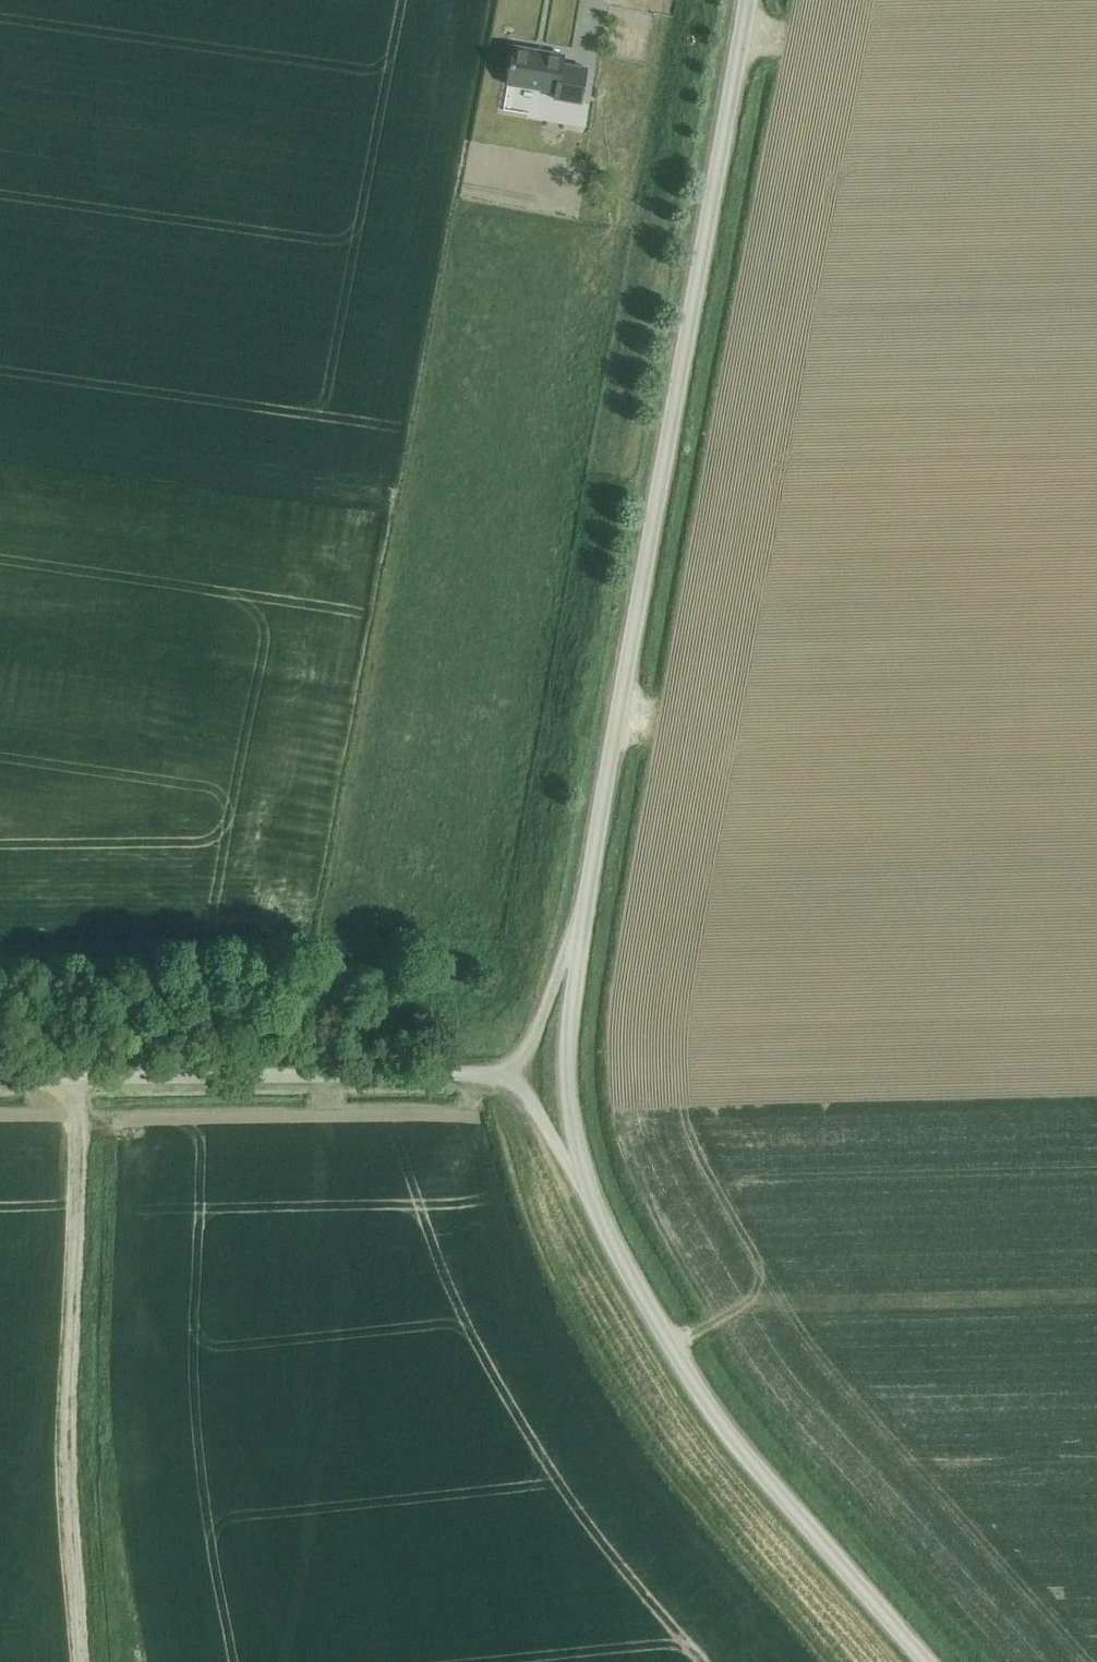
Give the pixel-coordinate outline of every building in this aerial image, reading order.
[(515,46),(511,69),(508,86),(557,94),(556,100),(583,105),(589,68),(565,64),(567,55),(515,46)]
